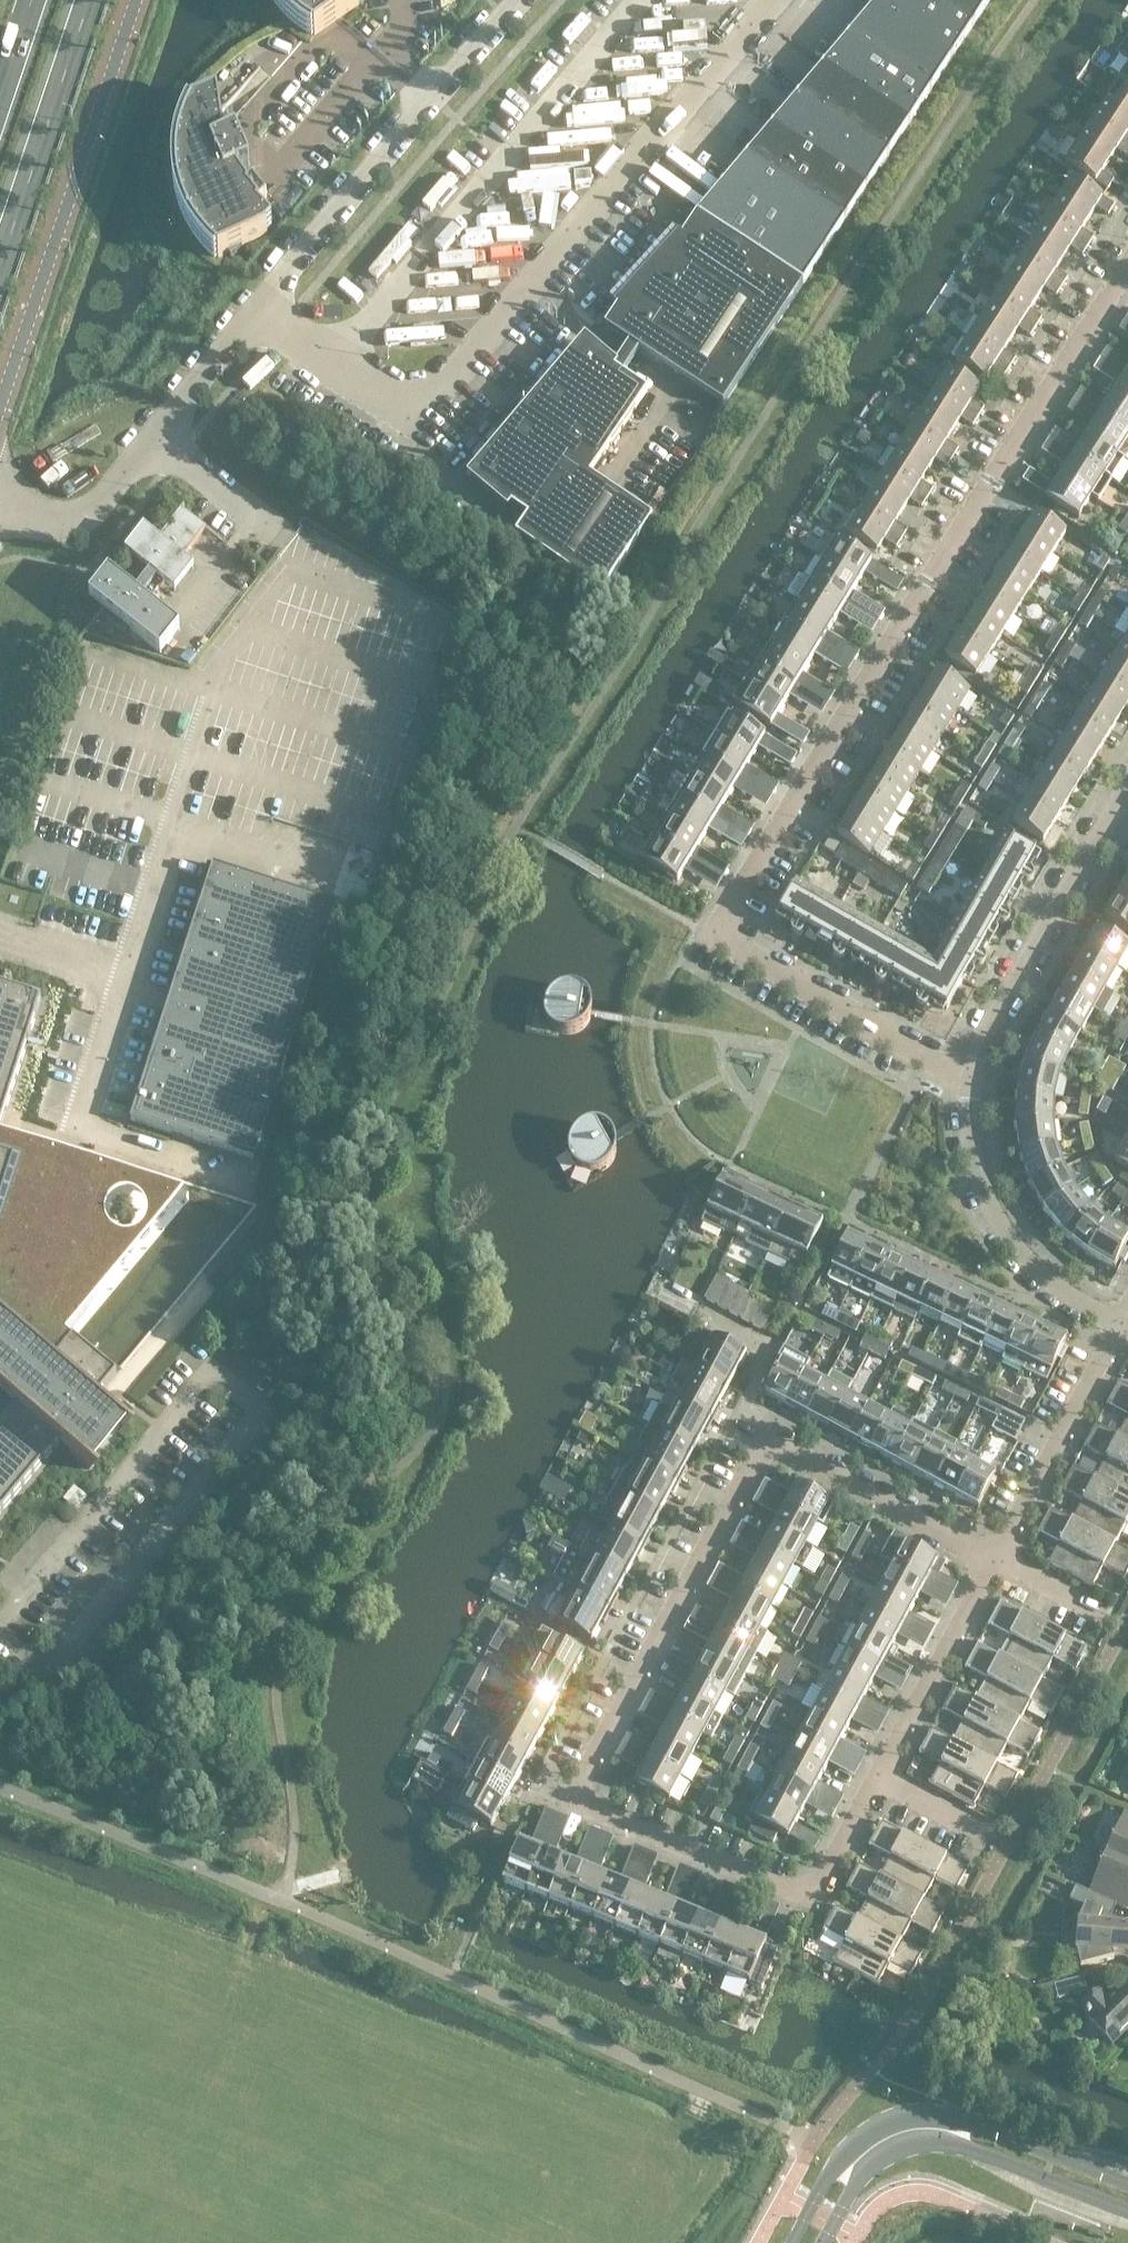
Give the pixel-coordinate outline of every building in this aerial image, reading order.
[(277,2),(282,7),(286,13),(291,18),(296,22),(302,27),(308,31),(314,35),(359,5),(358,3),(360,0),(276,0),(277,2)] [(974,26),(934,0),(880,0),(876,6),(874,5),(873,6),(953,58),(954,56),(953,56),(972,28),(973,28),(974,26)] [(974,26),(975,24),(991,0),(934,0),(974,26)] [(951,60),(953,58),(873,6),(863,22),(861,21),(851,36),(849,34),(848,36),(931,91),(933,89),(932,89),(951,60)] [(930,92),(931,91),(848,36),(838,52),(836,51),(826,66),(824,64),(823,65),(910,123),(911,121),(930,92)] [(909,125),(910,123),(823,65),(812,81),(810,80),(801,95),(798,94),(798,95),(889,155),(890,153),(909,125)] [(1127,88),(1127,65),(1118,81),(1127,88)] [(272,183),(265,182),(263,182),(261,181),(258,180),(256,178),(254,177),(254,176),(252,175),(251,173),(251,172),(250,170),(236,140),(225,145),(223,134),(271,78),(259,67),(220,113),(217,99),(218,99),(217,97),(191,109),(191,110),(188,117),(185,123),(183,130),(181,136),(179,143),(178,150),(177,157),(176,164),(176,171),(177,178),(177,185),(179,192),(180,199),(182,205),(185,212),(188,218),(191,225),(194,231),(198,236),(203,242),(207,247),(212,252),(217,257),(218,258),(267,236),(267,234),(272,228),(258,213),(267,205),(263,200),(260,193),(270,193),(271,184),(272,184),(272,183)] [(1105,101),(1127,117),(1127,88),(1118,81),(1105,101)] [(887,157),(889,155),(798,95),(787,111),(785,110),(775,125),(773,124),(772,125),(867,188),(869,186),(868,186),(887,157)] [(1127,145),(1127,117),(1105,101),(1091,121),(1127,145)] [(566,107),(567,118),(627,117),(627,106),(566,107)] [(1078,141),(1109,162),(1116,150),(1127,158),(1127,145),(1091,121),(1078,141)] [(866,189),(867,188),(772,125),(762,141),(760,140),(750,155),(748,153),(747,155),(846,220),(847,218),(866,189)] [(1109,162),(1078,141),(1065,162),(1108,190),(1114,181),(1102,173),(1109,162)] [(710,199),(701,213),(699,211),(697,215),(803,285),(823,254),(824,254),(826,250),(845,222),(846,220),(747,155),(737,171),(735,169),(725,185),(723,183),(712,200),(710,199)] [(1045,172),(1035,170),(1032,182),(1042,184),(1045,172)] [(1108,215),(1114,206),(1071,178),(1058,199),(1089,219),(1096,208),(1108,215)] [(1058,199),(1045,219),(1088,247),(1094,238),(1082,230),(1089,219),(1058,199)] [(618,309),(605,328),(724,406),(803,285),(697,215),(682,238),(678,236),(614,307),(618,309)] [(1088,247),(1045,219),(1032,239),(1063,259),(1070,248),(1082,256),(1088,247)] [(522,228),(462,230),(462,240),(522,239),(522,228)] [(1032,239),(1019,260),(1062,287),(1068,278),(1056,270),(1063,259),(1032,239)] [(1062,287),(1019,260),(1006,280),(1037,300),(1044,288),(1056,296),(1062,287)] [(961,273),(955,269),(954,269),(950,274),(958,279),(961,273)] [(1006,280),(993,300),(1036,328),(1042,319),(1030,311),(1037,300),(1006,280)] [(1036,328),(993,300),(980,320),(1011,340),(1018,329),(1030,336),(1036,328)] [(980,320),(967,340),(1010,368),(1016,359),(1004,351),(1011,340),(980,320)] [(1010,368),(967,340),(954,361),(985,381),(993,369),(1004,377),(1010,368)] [(588,344),(528,413),(473,478),(507,507),(509,505),(528,517),(515,536),(602,595),(653,519),(590,477),(648,392),(613,368),(615,366),(588,344)] [(1107,346),(1096,369),(1108,375),(1119,352),(1107,346)] [(948,369),(935,390),(979,418),(984,408),(972,401),(980,389),(948,369)] [(1127,406),(1127,377),(1122,374),(1117,383),(1112,380),(1105,391),(1110,394),(1127,406)] [(979,418),(935,390),(922,410),(954,430),(961,419),(973,426),(979,418)] [(1127,434),(1127,406),(1110,394),(1097,415),(1127,434)] [(922,410),(909,431),(953,458),(959,449),(947,441),(954,430),(922,410)] [(1123,459),(1127,452),(1127,434),(1097,415),(1085,435),(1123,459)] [(953,458),(909,431),(897,451),(928,471),(935,459),(947,467),(953,458)] [(1123,459),(1085,435),(1072,456),(1111,480),(1123,459)] [(897,451),(884,471),(927,499),(933,490),(921,482),(928,471),(897,451)] [(1111,480),(1072,456),(1060,476),(1093,497),(1098,500),(1111,480)] [(927,499),(884,471),(871,492),(902,512),(910,500),(922,508),(927,499)] [(1093,497),(1060,476),(1046,499),(1047,500),(1048,499),(1079,519),(1093,497)] [(871,492),(858,512),(902,540),(908,530),(896,523),(902,512),(871,492)] [(184,508),(183,507),(158,540),(144,529),(125,553),(139,564),(123,585),(109,574),(89,599),(103,610),(93,623),(94,624),(100,616),(123,633),(124,634),(128,629),(160,655),(165,649),(180,630),(147,604),(163,584),(175,593),(194,568),(182,559),(206,529),(182,511),(184,508)] [(902,540),(858,512),(845,533),(877,553),(884,541),(896,548),(902,540)] [(1066,533),(1036,514),(1023,535),(1053,554),(1066,533)] [(1126,519),(1118,530),(1126,536),(1127,533),(1127,521),(1126,519)] [(1023,535),(1010,555),(1040,574),(1053,554),(1023,535)] [(834,538),(821,560),(859,583),(873,560),(872,560),(871,561),(834,538)] [(1040,574),(1010,555),(998,576),(1027,594),(1040,574)] [(1102,574),(1109,562),(1101,558),(1094,569),(1102,574)] [(809,580),(847,603),(859,583),(821,560),(809,580)] [(878,582),(885,570),(877,566),(871,577),(878,582)] [(1115,566),(1108,578),(1115,582),(1122,571),(1115,566)] [(998,576),(985,596),(1015,615),(1027,594),(998,576)] [(809,580),(796,600),(834,624),(847,603),(809,580)] [(1085,585),(1077,597),(1085,602),(1093,589),(1085,585)] [(867,600),(859,596),(852,607),(860,612),(867,600)] [(1015,615),(985,596),(972,616),(1002,635),(1015,615)] [(1077,597),(1071,607),(1079,612),(1085,602),(1077,597)] [(783,621),(821,644),(834,624),(796,600),(783,621)] [(1086,612),(1094,617),(1101,605),(1093,601),(1086,612)] [(860,612),(852,607),(846,618),(853,623),(860,612)] [(1094,617),(1086,612),(1079,624),(1087,628),(1094,617)] [(972,616),(959,637),(989,656),(1002,635),(972,616)] [(783,621),(771,641),(809,665),(821,644),(783,621)] [(1060,626),(1052,638),(1060,643),(1067,630),(1060,626)] [(834,637),(827,648),(835,652),(841,641),(834,637)] [(989,656),(959,637),(946,658),(976,677),(989,656)] [(1052,638),(1046,648),(1054,653),(1060,643),(1052,638)] [(1127,638),(1115,658),(1127,666),(1127,638)] [(809,665),(771,641),(758,662),(796,685),(809,665)] [(1061,653),(1069,658),(1076,646),(1068,642),(1061,653)] [(827,648),(820,659),(828,663),(835,652),(827,648)] [(1069,658),(1061,653),(1054,664),(1062,669),(1069,658)] [(1127,694),(1127,666),(1115,658),(1102,679),(1127,694)] [(758,662),(746,682),(784,706),(796,685),(758,662)] [(1035,666),(1027,679),(1035,683),(1043,671),(1035,666)] [(926,692),(957,711),(970,690),(939,670),(926,692)] [(802,689),(810,693),(816,682),(809,678),(802,689)] [(1027,679),(1021,689),(1029,693),(1035,683),(1027,679)] [(1120,718),(1127,704),(1127,694),(1102,679),(1090,699),(1120,718)] [(784,706),(746,682),(733,704),(770,727),(784,706)] [(1036,695),(1043,699),(1050,688),(1043,683),(1036,695)] [(810,693),(802,689),(795,700),(803,704),(810,693)] [(926,692),(913,712),(945,731),(957,711),(926,692)] [(1043,699),(1036,695),(1029,706),(1036,711),(1043,699)] [(1077,720),(1107,739),(1120,718),(1090,699),(1077,720)] [(715,734),(753,757),(766,735),(728,712),(715,734)] [(932,752),(945,731),(913,712),(901,732),(932,752)] [(1014,717),(1007,712),(1000,724),(1007,728),(1014,717)] [(777,730),(784,734),(791,723),(784,718),(777,730)] [(1064,741),(1094,760),(1107,739),(1077,720),(1064,741)] [(1010,736),(1018,741),(1025,729),(1017,725),(1010,736)] [(920,772),(925,764),(932,752),(901,732),(888,753),(920,772)] [(715,734),(702,754),(740,777),(753,757),(715,734)] [(1018,741),(1010,736),(1003,748),(1011,752),(1018,741)] [(772,755),(778,744),(771,740),(764,751),(772,755)] [(1081,780),(1091,764),(1094,760),(1064,741),(1051,761),(1081,780)] [(981,754),(989,758),(996,747),(988,742),(981,754)] [(920,772),(888,753),(876,773),(907,793),(920,772)] [(702,754),(696,764),(690,775),(728,798),(740,777),(702,754)] [(989,758),(981,754),(974,765),(982,770),(989,758)] [(1081,780),(1051,761),(1039,782),(1069,800),(1081,780)] [(985,777),(993,782),(1000,770),(992,766),(985,777)] [(746,781),(754,785),(760,774),(753,770),(746,781)] [(907,793),(876,773),(863,794),(895,813),(907,793)] [(690,775),(677,795),(716,818),(728,798),(690,775)] [(993,782),(985,777),(978,788),(986,793),(993,782)] [(746,781),(739,792),(747,796),(754,785),(746,781)] [(1069,800),(1039,782),(1026,802),(1056,821),(1069,800)] [(963,783),(956,795),(964,799),(971,788),(963,783)] [(863,794),(851,814),(882,834),(895,813),(863,794)] [(716,818),(677,795),(665,816),(703,839),(716,818)] [(964,799),(956,795),(949,806),(957,811),(964,799)] [(1056,821),(1026,802),(1013,823),(1043,841),(1056,821)] [(962,816),(973,823),(978,815),(966,808),(962,816)] [(728,811),(721,822),(729,826),(736,815),(728,811)] [(851,814),(838,835),(869,855),(871,852),(880,858),(891,841),(881,835),(882,834),(851,814)] [(978,815),(973,823),(984,830),(989,822),(978,815)] [(665,816),(653,837),(691,860),(703,839),(665,816)] [(962,816),(957,823),(968,830),(973,823),(962,816)] [(729,826),(721,822),(715,833),(722,838),(729,826)] [(964,838),(968,830),(957,823),(952,831),(964,838)] [(938,824),(931,836),(939,840),(946,829),(938,824)] [(959,845),(964,838),(952,831),(948,838),(959,845)] [(939,840),(931,836),(924,847),(932,852),(939,840)] [(691,860),(653,837),(640,858),(677,880),(676,882),(677,882),(691,860)] [(1005,837),(981,879),(1012,897),(1020,882),(1024,884),(1026,885),(1028,885),(1030,884),(1032,883),(1033,882),(1034,880),(1034,878),(1034,876),(1033,874),(1031,873),(1027,870),(1036,854),(1005,837)] [(948,838),(943,846),(954,853),(959,845),(948,838)] [(834,854),(840,845),(830,839),(825,848),(834,854)] [(835,857),(842,862),(849,851),(842,846),(835,857)] [(950,860),(954,853),(943,846),(938,854),(950,860)] [(849,851),(842,862),(850,867),(857,855),(849,851)] [(703,852),(696,863),(704,868),(711,857),(703,852)] [(945,868),(950,860),(938,854),(934,861),(945,868)] [(850,867),(857,871),(864,860),(857,855),(850,867)] [(864,860),(857,871),(865,876),(872,865),(864,860)] [(940,876),(945,868),(934,861),(929,869),(940,876)] [(205,888),(199,907),(130,1121),(254,1162),(337,905),(208,863),(200,886),(205,888)] [(704,868),(696,863),(690,874),(697,879),(704,868)] [(865,876),(873,881),(880,869),(872,865),(865,876)] [(913,882),(920,870),(913,866),(906,877),(913,882)] [(880,869),(873,881),(880,885),(887,874),(880,869)] [(929,869),(924,876),(936,883),(940,876),(929,869)] [(880,885),(888,890),(895,879),(887,874),(880,885)] [(869,881),(858,875),(852,884),(863,891),(869,881)] [(931,891),(936,883),(924,876),(920,884),(931,891)] [(1117,896),(1127,903),(1127,878),(1117,896)] [(895,879),(888,890),(895,894),(902,883),(895,879)] [(981,879),(957,921),(988,938),(996,923),(1001,926),(1003,926),(1005,927),(1007,926),(1008,925),(1009,923),(1010,921),(1010,919),(1010,917),(1009,916),(1007,914),(1003,912),(1012,897),(981,879)] [(902,883),(895,894),(903,899),(910,888),(902,883)] [(806,930),(821,938),(838,908),(796,884),(779,914),(794,923),(792,928),(791,929),(791,932),(792,933),(793,935),(795,936),(796,937),(798,937),(800,937),(802,936),(804,934),(806,930)] [(926,899),(931,891),(920,884),(915,892),(926,899)] [(1117,896),(1104,918),(1127,933),(1127,903),(1117,896)] [(848,954),(863,962),(880,931),(838,908),(821,938),(836,947),(834,951),(833,953),(833,955),(834,957),(835,959),(836,960),(838,961),(840,961),(842,961),(844,960),(845,958),(848,954)] [(988,938),(957,921),(934,962),(943,967),(964,979),(972,965),(977,968),(979,968),(981,968),(983,968),(984,967),(986,965),(986,963),(987,961),(986,959),(985,957),(984,956),(979,954),(988,938)] [(1085,950),(1119,969),(1127,953),(1127,945),(1098,928),(1085,950)] [(889,977),(904,986),(922,955),(880,931),(863,962),(878,971),(875,975),(875,977),(875,979),(875,981),(876,983),(878,984),(880,985),(882,985),(884,984),(885,983),(887,982),(889,977)] [(1073,971),(1107,990),(1119,969),(1085,950),(1073,971)] [(964,979),(943,967),(934,962),(922,955),(904,986),(920,995),(917,999),(916,1001),(916,1003),(917,1005),(918,1007),(920,1008),(921,1009),(923,1009),(925,1008),(927,1007),(929,1006),(931,1001),(947,1010),(964,979)] [(1073,971),(1061,992),(1095,1011),(1107,990),(1073,971)] [(574,1034),(578,1032),(581,1031),(582,1030),(584,1028),(586,1026),(587,1025),(588,1023),(590,1020),(591,1017),(592,1011),(592,1008),(592,1006),(591,1005),(590,1002),(589,999),(588,997),(586,994),(585,993),(583,991),(579,989),(575,987),(572,987),(569,986),(566,987),(563,987),(560,988),(557,989),(555,990),(552,992),(550,994),(548,997),(547,999),(546,1002),(545,1003),(545,1006),(544,1009),(544,1012),(544,1014),(545,1015),(545,1018),(547,1021),(547,1022),(549,1024),(551,1027),(552,1028),(555,1030),(558,1032),(561,1033),(564,1034),(568,1034),(571,1034),(574,1034)] [(41,1000),(0,987),(0,1128),(41,1000)] [(1049,1013),(1083,1032),(1095,1011),(1061,992),(1049,1013)] [(1049,1013),(1038,1034),(1071,1053),(1072,1051),(1083,1032),(1049,1013)] [(1127,1039),(1127,1030),(1123,1027),(1116,1039),(1125,1044),(1127,1039)] [(1071,1053),(1038,1034),(1025,1062),(1061,1075),(1071,1053)] [(1111,1076),(1118,1064),(1109,1059),(1102,1071),(1111,1076)] [(1025,1062),(1017,1092),(1056,1098),(1061,1075),(1025,1062)] [(1111,1076),(1119,1081),(1126,1069),(1118,1064),(1111,1076)] [(1098,1079),(1095,1083),(1104,1088),(1111,1076),(1102,1071),(1096,1067),(1091,1075),(1098,1079)] [(1111,1076),(1104,1088),(1112,1093),(1119,1081),(1111,1076)] [(1081,1102),(1090,1103),(1092,1089),(1083,1088),(1081,1102)] [(1016,1123),(1054,1122),(1056,1098),(1017,1092),(1016,1123)] [(1104,1099),(1097,1112),(1106,1117),(1113,1104),(1104,1099)] [(1090,1103),(1081,1102),(1079,1116),(1088,1117),(1090,1103)] [(1016,1123),(1020,1154),(1058,1145),(1054,1122),(1016,1123)] [(1082,1140),(1092,1138),(1089,1124),(1079,1126),(1082,1140)] [(599,1172),(602,1171),(604,1170),(607,1168),(609,1166),(611,1164),(613,1162),(614,1159),(615,1157),(616,1154),(616,1151),(616,1148),(616,1146),(616,1145),(615,1142),(615,1141),(611,1135),(610,1134),(608,1131),(606,1130),(604,1128),(601,1127),(598,1126),(595,1125),(592,1125),(589,1126),(586,1126),(584,1127),(581,1128),(579,1130),(576,1132),(574,1134),(572,1136),(571,1139),(570,1141),(569,1144),(569,1147),(569,1149),(569,1152),(569,1155),(570,1157),(571,1160),(573,1163),(574,1164),(576,1166),(578,1168),(580,1170),(583,1171),(587,1172),(590,1173),(594,1173),(596,1173),(599,1172)] [(184,1192),(0,1134),(0,1395),(2,1394),(4,1393),(18,1405),(0,1426),(0,1515),(61,1441),(73,1451),(71,1454),(89,1470),(91,1468),(86,1463),(119,1424),(124,1428),(126,1426),(107,1410),(105,1414),(93,1404),(117,1375),(67,1333),(184,1192)] [(1092,1138),(1082,1140),(1085,1153),(1095,1151),(1092,1138)] [(1120,1179),(1127,1184),(1127,1141),(1127,1140),(1115,1161),(1126,1168),(1120,1179)] [(1058,1145),(1020,1154),(1029,1183),(1065,1168),(1058,1145)] [(1089,1163),(1097,1175),(1105,1169),(1097,1158),(1089,1163)] [(1029,1183),(1044,1210),(1076,1189),(1065,1168),(1029,1183)] [(1105,1169),(1097,1175),(1105,1186),(1113,1181),(1105,1169)] [(746,1186),(724,1175),(701,1222),(724,1232),(725,1231),(736,1236),(755,1195),(745,1189),(746,1186)] [(1117,1185),(1112,1193),(1124,1202),(1122,1205),(1127,1209),(1127,1193),(1117,1185)] [(1076,1189),(1044,1210),(1044,1211),(1063,1234),(1091,1207),(1077,1189),(1076,1189)] [(755,1195),(736,1236),(751,1243),(750,1245),(768,1254),(790,1207),(768,1196),(766,1200),(755,1195)] [(790,1207),(768,1254),(789,1264),(790,1261),(802,1267),(821,1226),(810,1220),(811,1217),(790,1207)] [(1063,1235),(1087,1254),(1109,1222),(1091,1207),(1063,1234),(1063,1235)] [(1087,1254),(1113,1270),(1115,1271),(1116,1269),(1115,1269),(1127,1244),(1127,1234),(1111,1224),(1109,1222),(1087,1254)] [(850,1289),(871,1245),(847,1233),(846,1235),(847,1235),(827,1279),(850,1289)] [(871,1245),(850,1289),(871,1299),(892,1255),(871,1245)] [(892,1255),(871,1299),(893,1310),(914,1265),(892,1255)] [(919,1310),(936,1275),(914,1265),(893,1310),(915,1320),(919,1310)] [(936,1275),(919,1310),(941,1321),(958,1286),(936,1275)] [(704,1299),(716,1306),(728,1282),(717,1276),(704,1299)] [(716,1306),(728,1312),(740,1289),(728,1282),(716,1306)] [(958,1286),(941,1321),(963,1331),(980,1296),(958,1286)] [(728,1312),(739,1318),(752,1295),(740,1289),(728,1312)] [(739,1318),(751,1325),(764,1301),(752,1295),(739,1318)] [(981,1350),(985,1341),(1001,1306),(980,1296),(963,1331),(959,1340),(981,1350)] [(171,1300),(134,1354),(149,1364),(186,1310),(171,1300)] [(751,1325),(763,1331),(775,1308),(764,1301),(751,1325)] [(985,1341),(1007,1352),(1023,1317),(1001,1306),(985,1341)] [(821,1317),(834,1323),(838,1314),(825,1308),(821,1317)] [(838,1314),(834,1323),(846,1329),(851,1320),(838,1314)] [(1007,1352),(1003,1361),(1024,1371),(1045,1327),(1023,1317),(1007,1352)] [(823,1336),(827,1327),(815,1321),(811,1330),(823,1336)] [(827,1327),(823,1336),(836,1342),(840,1333),(827,1327)] [(1045,1327),(1024,1371),(1047,1382),(1051,1373),(1067,1339),(1068,1339),(1068,1338),(1045,1327)] [(683,1362),(729,1386),(738,1369),(741,1370),(749,1356),(702,1331),(696,1342),(694,1341),(683,1362)] [(866,1331),(862,1339),(875,1345),(879,1337),(866,1331)] [(879,1337),(875,1345),(887,1351),(891,1343),(879,1337)] [(858,1348),(870,1354),(875,1345),(862,1339),(858,1348)] [(805,1371),(811,1359),(785,1345),(778,1357),(780,1358),(780,1357),(783,1359),(765,1392),(764,1391),(763,1392),(786,1405),(805,1371)] [(875,1345),(870,1354),(883,1360),(887,1351),(875,1345)] [(908,1358),(921,1364),(925,1355),(912,1349),(908,1358)] [(925,1355),(921,1364),(934,1370),(938,1361),(925,1355)] [(719,1405),(729,1386),(683,1362),(671,1383),(674,1384),(668,1395),(715,1420),(722,1407),(719,1405)] [(911,1377),(915,1368),(902,1362),(898,1371),(911,1377)] [(944,1375),(965,1384),(969,1376),(948,1366),(944,1375)] [(915,1368),(911,1377),(924,1383),(928,1374),(915,1368)] [(826,1382),(805,1371),(786,1405),(807,1416),(826,1382)] [(826,1382),(807,1416),(828,1428),(847,1393),(853,1383),(831,1371),(826,1382)] [(969,1376),(965,1384),(977,1390),(982,1382),(969,1376)] [(1119,1382),(1106,1407),(1108,1408),(1109,1406),(1127,1416),(1127,1386),(1119,1382)] [(954,1398),(958,1389),(946,1383),(942,1392),(954,1398)] [(958,1389),(954,1398),(967,1404),(971,1395),(958,1389)] [(995,1399),(1008,1405),(1012,1396),(1000,1390),(995,1399)] [(849,1439),(868,1405),(847,1393),(828,1428),(849,1439)] [(707,1434),(715,1420),(668,1395),(662,1406),(660,1404),(649,1425),(694,1450),(704,1432),(707,1434)] [(1012,1396),(1008,1405),(1021,1411),(1025,1402),(1012,1396)] [(1002,1409),(980,1399),(976,1407),(998,1418),(1002,1409)] [(849,1439),(871,1451),(890,1417),(868,1405),(849,1439)] [(890,1417),(871,1451),(892,1462),(915,1420),(894,1409),(890,1417)] [(992,1430),(1015,1442),(1026,1421),(1002,1409),(998,1418),(992,1430)] [(1118,1436),(1117,1436),(1127,1442),(1127,1417),(1118,1436)] [(892,1462),(913,1474),(936,1432),(915,1420),(892,1462)] [(685,1468),(694,1450),(649,1425),(637,1446),(639,1448),(634,1458),(680,1483),(687,1470),(685,1468)] [(1118,1436),(1098,1425),(1098,1427),(1096,1426),(1085,1446),(1087,1447),(1086,1449),(1105,1459),(1095,1478),(1094,1479),(1117,1491),(1127,1470),(1127,1442),(1117,1436),(1118,1436)] [(936,1432),(913,1474),(935,1485),(957,1444),(957,1443),(936,1432)] [(935,1485),(956,1496),(974,1462),(978,1456),(957,1444),(935,1485)] [(673,1497),(680,1483),(634,1458),(628,1469),(626,1468),(614,1489),(660,1514),(670,1495),(673,1497)] [(974,1462),(956,1496),(979,1509),(979,1508),(978,1507),(996,1474),(974,1462)] [(1075,1465),(1060,1492),(1062,1493),(1063,1491),(1083,1501),(1072,1520),(1072,1521),(1094,1533),(1117,1491),(1094,1479),(1095,1478),(1076,1468),(1077,1466),(1075,1465)] [(1117,1491),(1127,1497),(1127,1470),(1117,1491)] [(541,1488),(567,1498),(572,1485),(547,1474),(541,1488)] [(785,1506),(819,1524),(824,1527),(836,1505),(798,1484),(798,1483),(797,1483),(791,1494),(785,1491),(779,1503),(785,1506)] [(650,1532),(660,1514),(614,1489),(603,1510),(605,1511),(599,1522),(646,1547),(653,1533),(650,1532)] [(1116,1544),(1126,1525),(1127,1526),(1127,1497),(1117,1491),(1094,1533),(1116,1545),(1116,1544)] [(819,1524),(785,1506),(773,1527),(807,1545),(819,1524)] [(1072,1521),(1072,1520),(1053,1510),(1054,1508),(1052,1507),(1037,1534),(1039,1535),(1040,1533),(1060,1544),(1050,1562),(1048,1561),(1047,1563),(1070,1576),(1094,1533),(1072,1521)] [(731,1545),(757,1556),(768,1532),(742,1520),(731,1545)] [(639,1561),(646,1547),(599,1522),(594,1532),(591,1531),(580,1553),(626,1577),(636,1559),(639,1561)] [(844,1538),(852,1543),(859,1530),(851,1526),(844,1538)] [(762,1548),(796,1567),(801,1570),(813,1549),(807,1545),(773,1527),(762,1548)] [(896,1533),(882,1559),(892,1564),(926,1583),(932,1573),(938,1577),(939,1574),(945,1564),(939,1560),(939,1559),(938,1559),(937,1560),(908,1544),(906,1543),(908,1539),(896,1533)] [(1070,1576),(1094,1589),(1095,1587),(1093,1586),(1103,1567),(1123,1578),(1122,1580),(1124,1581),(1127,1573),(1127,1551),(1116,1544),(1116,1545),(1094,1533),(1070,1576)] [(858,1546),(867,1551),(874,1538),(865,1534),(858,1546)] [(852,1543),(844,1538),(837,1550),(846,1555),(852,1543)] [(867,1551),(858,1546),(852,1558),(860,1563),(867,1551)] [(626,1577),(580,1553),(570,1547),(553,1579),(565,1586),(611,1611),(619,1597),(616,1595),(626,1577)] [(796,1567),(762,1548),(750,1569),(784,1588),(796,1567)] [(816,1572),(825,1554),(814,1548),(804,1567),(816,1572)] [(709,1586),(734,1598),(745,1575),(720,1562),(709,1586)] [(915,1604),(920,1594),(926,1583),(892,1564),(881,1585),(915,1604)] [(828,1568),(821,1580),(830,1585),(836,1573),(828,1568)] [(750,1569),(739,1590),(773,1609),(784,1588),(750,1569)] [(836,1588),(844,1593),(851,1580),(842,1576),(836,1588)] [(830,1585),(821,1580),(814,1593),(823,1597),(830,1585)] [(881,1585),(870,1607),(904,1625),(915,1604),(881,1585)] [(604,1624),(611,1611),(565,1586),(559,1596),(557,1595),(546,1616),(591,1641),(601,1622),(604,1624)] [(844,1593),(836,1588),(829,1600),(837,1605),(844,1593)] [(515,1604),(520,1594),(510,1589),(505,1599),(515,1604)] [(773,1609),(739,1590),(727,1612),(761,1630),(773,1609)] [(1021,1669),(1044,1625),(1001,1602),(987,1627),(989,1628),(990,1626),(1010,1637),(999,1656),(998,1657),(1021,1669)] [(697,1605),(684,1629),(709,1642),(722,1618),(697,1605)] [(904,1625),(870,1607),(858,1628),(892,1646),(904,1625)] [(805,1610),(798,1623),(807,1627),(813,1615),(805,1610)] [(727,1612),(716,1633),(758,1656),(769,1634),(761,1630),(727,1612)] [(813,1630),(821,1635),(828,1623),(819,1618),(813,1630)] [(807,1627),(798,1623),(792,1635),(800,1640),(807,1627)] [(505,1641),(511,1629),(503,1624),(496,1636),(505,1641)] [(1044,1625),(1021,1669),(1043,1681),(1043,1680),(1053,1660),(1073,1671),(1072,1673),(1074,1674),(1087,1649),(1044,1625)] [(858,1628),(847,1649),(881,1667),(886,1658),(892,1661),(898,1649),(892,1646),(858,1628)] [(821,1635),(813,1630),(806,1643),(815,1647),(821,1635)] [(758,1656),(716,1633),(704,1654),(746,1677),(758,1656)] [(498,1653),(505,1641),(496,1636),(489,1649),(498,1653)] [(537,1657),(573,1676),(584,1654),(583,1653),(583,1655),(548,1636),(537,1657)] [(976,1698),(976,1699),(998,1711),(1021,1669),(998,1657),(999,1656),(980,1645),(981,1643),(979,1642),(964,1669),(966,1670),(967,1669),(987,1679),(976,1698)] [(881,1667),(847,1649),(835,1670),(869,1688),(881,1667)] [(693,1676),(727,1694),(735,1698),(746,1677),(704,1654),(693,1676)] [(787,1671),(793,1659),(785,1655),(779,1667),(787,1671)] [(561,1697),(573,1676),(537,1657),(526,1678),(561,1697)] [(787,1671),(795,1676),(802,1663),(793,1659),(787,1671)] [(489,1671),(480,1666),(473,1678),(482,1683),(489,1671)] [(787,1671),(779,1667),(772,1679),(780,1684),(787,1671)] [(1020,1723),(1020,1722),(1030,1703),(1050,1713),(1049,1715),(1051,1716),(1065,1689),(1063,1688),(1062,1690),(1043,1680),(1043,1681),(1021,1669),(998,1711),(1020,1723)] [(835,1670),(824,1691),(858,1710),(869,1688),(835,1670)] [(787,1671),(780,1684),(788,1688),(795,1676),(787,1671)] [(727,1694),(693,1676),(681,1697),(715,1715),(727,1694)] [(475,1695),(482,1683),(473,1678),(467,1691),(475,1695)] [(549,1719),(561,1697),(526,1678),(514,1700),(549,1719)] [(976,1699),(976,1698),(957,1688),(958,1686),(956,1685),(941,1712),(943,1713),(944,1711),(964,1722),(953,1741),(975,1753),(998,1711),(976,1699)] [(666,1724),(675,1700),(649,1690),(639,1714),(666,1724)] [(858,1710),(824,1691),(812,1713),(846,1731),(858,1710)] [(752,1708),(761,1712),(768,1700),(759,1695),(752,1708)] [(538,1741),(549,1719),(514,1700),(506,1696),(494,1717),(502,1722),(538,1741)] [(670,1718),(704,1736),(711,1740),(722,1719),(715,1715),(681,1697),(670,1718)] [(767,1716),(775,1720),(782,1708),(773,1703),(767,1716)] [(450,1721),(459,1725),(466,1713),(457,1708),(450,1721)] [(761,1712),(752,1708),(746,1720),(754,1725),(761,1712)] [(998,1711),(975,1753),(997,1765),(998,1765),(997,1764),(1007,1745),(1027,1756),(1026,1757),(1028,1759),(1042,1732),(1040,1731),(1039,1732),(1020,1722),(1020,1723),(998,1711)] [(812,1713),(801,1734),(835,1752),(846,1731),(812,1713)] [(775,1720),(767,1716),(760,1728),(769,1733),(775,1720)] [(704,1736),(670,1718),(659,1739),(693,1757),(704,1736)] [(452,1738),(459,1725),(450,1721),(444,1733),(452,1738)] [(526,1762),(538,1741),(502,1722),(491,1742),(491,1743),(526,1762)] [(935,1728),(933,1727),(919,1754),(921,1755),(921,1754),(941,1764),(931,1783),(929,1782),(928,1784),(952,1796),(975,1753),(953,1741),(934,1730),(935,1728)] [(835,1752),(801,1734),(789,1755),(823,1773),(835,1752)] [(736,1738),(730,1750),(738,1755),(745,1742),(736,1738)] [(659,1739),(647,1760),(681,1779),(693,1757),(659,1739)] [(526,1762),(491,1743),(491,1742),(488,1740),(475,1763),(514,1784),(526,1762)] [(744,1758),(753,1762),(759,1750),(751,1745),(744,1758)] [(738,1755),(730,1750),(723,1762),(731,1767),(738,1755)] [(428,1763),(436,1768),(441,1759),(443,1755),(434,1751),(428,1763)] [(975,1753),(952,1796),(975,1809),(976,1807),(974,1806),(984,1788),(1004,1798),(1003,1800),(1005,1801),(1019,1774),(1017,1773),(1017,1775),(998,1765),(997,1765),(975,1753)] [(789,1755),(778,1776),(812,1795),(823,1773),(789,1755)] [(753,1762),(744,1758),(737,1770),(746,1775),(753,1762)] [(441,1759),(436,1768),(442,1771),(449,1774),(454,1765),(441,1759)] [(428,1763),(423,1760),(413,1779),(426,1786),(432,1776),(444,1783),(449,1774),(442,1771),(436,1768),(428,1763)] [(681,1779),(647,1760),(635,1783),(636,1784),(636,1783),(669,1801),(681,1779)] [(514,1784),(475,1763),(464,1784),(503,1806),(514,1784)] [(759,1793),(766,1797),(801,1816),(812,1795),(778,1776),(770,1772),(759,1793)] [(713,1780),(707,1792),(715,1797),(722,1785),(713,1780)] [(491,1827),(503,1806),(464,1784),(453,1805),(454,1806),(447,1818),(474,1832),(480,1820),(490,1825),(490,1827),(491,1827)] [(715,1797),(707,1792),(700,1805),(709,1809),(715,1797)] [(801,1816),(766,1797),(755,1819),(756,1820),(750,1832),(773,1844),(779,1833),(788,1837),(787,1838),(788,1839),(801,1816)] [(710,1821),(719,1825),(725,1813),(717,1808),(710,1821)] [(545,1810),(537,1831),(531,1845),(519,1840),(502,1883),(526,1892),(557,1815),(545,1810)] [(1127,1862),(1127,1814),(1124,1813),(1114,1837),(1112,1836),(1110,1841),(1112,1841),(1107,1853),(1127,1862)] [(548,1901),(565,1859),(555,1855),(569,1820),(557,1815),(526,1892),(548,1901)] [(908,1876),(925,1845),(882,1822),(868,1847),(870,1848),(871,1846),(891,1857),(881,1876),(880,1875),(879,1877),(902,1889),(908,1876)] [(590,1828),(582,1849),(576,1863),(565,1859),(548,1901),(544,1910),(566,1919),(570,1911),(602,1833),(590,1828)] [(592,1920),(610,1877),(600,1873),(614,1838),(602,1833),(570,1911),(592,1920)] [(925,1845),(908,1876),(902,1889),(924,1901),(924,1900),(935,1880),(954,1891),(953,1893),(955,1894),(969,1869),(925,1845)] [(634,1847),(626,1867),(620,1881),(610,1877),(592,1920),(614,1929),(646,1852),(634,1847)] [(637,1938),(654,1895),(644,1891),(658,1857),(646,1852),(614,1929),(637,1938)] [(1116,1905),(1122,1891),(1127,1894),(1127,1862),(1107,1853),(1102,1864),(1100,1863),(1098,1868),(1100,1868),(1089,1893),(1116,1905)] [(860,1863),(853,1876),(846,1889),(847,1891),(848,1889),(868,1899),(858,1919),(857,1918),(857,1919),(879,1931),(902,1889),(879,1877),(880,1875),(861,1865),(862,1864),(860,1863)] [(679,1865),(675,1876),(665,1900),(654,1895),(637,1938),(659,1947),(690,1870),(679,1865)] [(681,1956),(698,1914),(689,1910),(703,1875),(690,1870),(659,1947),(681,1956)] [(698,1914),(681,1956),(703,1965),(735,1888),(724,1883),(709,1918),(698,1914)] [(1089,1893),(1076,1887),(1070,1900),(1085,1907),(1078,1922),(1076,1950),(1080,1968),(1114,1959),(1112,1953),(1127,1955),(1127,1926),(1115,1925),(1117,1920),(1111,1917),(1116,1905),(1089,1893)] [(735,1888),(703,1965),(726,1975),(743,1932),(733,1928),(748,1893),(735,1888)] [(901,1943),(901,1942),(911,1923),(931,1934),(930,1935),(932,1936),(946,1909),(944,1908),(944,1910),(924,1900),(924,1901),(902,1889),(879,1931),(901,1943)] [(780,1907),(768,1902),(756,1930),(768,1935),(780,1907)] [(857,1919),(857,1918),(838,1908),(839,1906),(837,1905),(823,1932),(825,1933),(826,1931),(845,1942),(835,1961),(833,1960),(832,1962),(855,1974),(879,1931),(857,1919)] [(879,1931),(855,1974),(879,1987),(880,1985),(878,1984),(888,1966),(908,1976),(907,1978),(909,1979),(923,1952),(921,1951),(920,1953),(901,1942),(901,1943),(879,1931)] [(743,1932),(726,1975),(749,1984),(767,1943),(768,1942),(743,1932)] [(1084,1979),(1054,1986),(1058,2000),(1087,1992),(1084,1979)] [(1127,2028),(1127,1982),(1127,1981),(1107,2001),(1098,1991),(1081,2008),(1090,2018),(1088,2020),(1112,2044),(1127,2028)]
